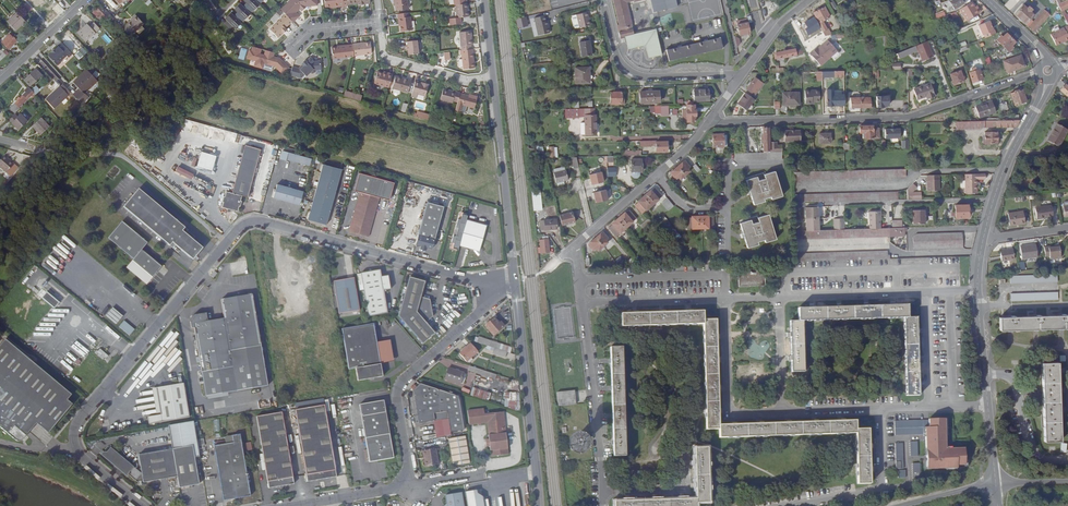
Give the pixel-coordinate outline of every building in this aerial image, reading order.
[(227,16),(237,26),(263,0),(248,0),(245,3),(242,1),(236,7),(239,9),(236,13),(233,10),(227,16)] [(283,5),(286,9),(294,2),(292,0),(290,0),(283,5)] [(286,9),(289,12),(295,19),(300,15),(296,10),(300,7),(303,4),(305,6),(320,5),(320,0),(292,0),(294,2),(286,9)] [(398,3),(399,10),(410,8),(409,0),(398,0),(398,3)] [(664,31),(663,27),(636,33),(634,25),(635,25),(629,2),(636,1),(637,1),(643,0),(615,0),(621,24),(618,25),(621,37),(627,36),(630,48),(648,43),(652,57),(664,54),(658,32),(664,31)] [(656,12),(659,11),(679,6),(678,0),(654,0),(656,12)] [(964,5),(961,0),(953,0),(949,2),(948,3),(950,6),(952,5),(955,11),(964,5)] [(1067,9),(1067,1),(1059,6),(1062,12),(1065,11),(1067,9)] [(464,18),(472,17),(471,2),(459,4),(460,18),(453,19),(454,24),(457,24),(465,23),(464,18)] [(977,7),(975,9),(972,3),(961,10),(968,22),(981,14),(977,7)] [(103,15),(108,21),(114,16),(105,7),(104,9),(100,6),(94,12),(100,18),(103,15)] [(1035,33),(1051,16),(1045,11),(1035,22),(1032,19),(1035,16),(1031,12),(1033,10),(1030,7),(1027,9),(1024,6),(1016,15),(1035,33)] [(819,24),(826,37),(833,35),(830,29),(828,30),(824,21),(831,18),(826,8),(815,14),(820,23),(819,24)] [(27,20),(19,11),(9,21),(17,29),(27,20)] [(414,16),(413,11),(401,13),(402,17),(403,17),(405,31),(417,29),(415,16),(414,16)] [(287,26),(295,19),(289,12),(271,26),(279,35),(288,27),(287,26)] [(582,27),(592,25),(590,12),(579,14),(582,27)] [(124,27),(131,35),(145,23),(137,14),(133,18),(134,18),(131,21),(124,27)] [(47,21),(42,15),(38,19),(43,24),(47,21)] [(532,31),(535,30),(537,36),(538,36),(534,15),(529,16),(532,31)] [(526,16),(516,19),(519,29),(529,26),(526,16)] [(547,16),(536,19),(541,36),(552,33),(549,21),(548,21),(547,16)] [(87,41),(102,27),(95,21),(91,25),(89,23),(79,32),(87,41)] [(993,29),(990,22),(979,27),(983,36),(985,36),(986,39),(996,35),(995,31),(994,32),(993,29)] [(739,28),(741,35),(751,32),(749,23),(739,25),(739,26),(738,27),(738,29),(739,28)] [(1051,35),(1057,46),(1065,42),(1066,43),(1067,41),(1067,27),(1051,35)] [(474,31),(463,32),(465,50),(474,49),(474,45),(475,45),(474,31)] [(3,40),(10,48),(13,45),(15,43),(19,40),(15,36),(16,35),(14,33),(13,34),(11,32),(3,40)] [(105,34),(102,37),(108,44),(112,41),(105,34)] [(1003,48),(1011,40),(1007,35),(1003,39),(1001,37),(997,41),(1003,48)] [(670,60),(723,49),(721,38),(668,50),(670,60)] [(421,53),(420,40),(410,41),(411,54),(421,53)] [(582,57),(593,55),(589,40),(579,42),(582,57)] [(824,67),(841,52),(831,40),(822,48),(821,47),(813,54),(824,67)] [(1015,44),(1011,40),(1003,48),(1008,53),(1013,49),(1011,47),(1015,44)] [(74,53),(64,42),(57,48),(56,48),(53,51),(50,55),(58,64),(60,64),(62,61),(62,60),(68,54),(70,56),(74,53)] [(356,56),(373,54),(372,42),(355,44),(356,56)] [(265,61),(275,64),(282,73),(287,68),(278,57),(274,57),(273,56),(275,53),(274,51),(275,49),(274,48),(267,46),(265,51),(261,50),(262,45),(254,43),(253,47),(251,46),(248,56),(257,59),(255,64),(264,66),(265,61)] [(928,43),(898,55),(900,59),(919,52),(924,62),(933,59),(930,52),(932,51),(928,43)] [(336,59),(356,56),(355,44),(342,45),(342,47),(334,48),(336,59)] [(80,59),(88,51),(84,47),(76,54),(80,59)] [(467,70),(478,69),(476,49),(474,49),(465,50),(463,50),(464,55),(466,54),(467,70)] [(802,50),(797,51),(796,49),(777,53),(779,59),(797,55),(798,57),(804,56),(804,51),(802,52),(802,50)] [(438,61),(451,61),(451,52),(438,53),(438,61)] [(292,65),(290,73),(301,76),(305,73),(306,75),(310,71),(312,73),(314,71),(316,69),(321,69),(320,61),(315,61),(311,57),(299,66),(292,65)] [(1013,71),(1025,67),(1021,57),(1004,63),(1007,74),(1014,72),(1013,71)] [(38,67),(25,78),(32,85),(44,73),(38,67)] [(95,75),(91,72),(88,68),(77,78),(81,82),(78,85),(82,89),(76,95),(78,97),(80,99),(80,100),(88,93),(84,89),(92,81),(94,83),(98,79),(95,75)] [(589,83),(589,72),(591,72),(591,68),(577,68),(577,83),(589,83)] [(973,84),(983,80),(980,71),(977,72),(976,69),(972,70),(973,73),(970,74),(973,84)] [(377,84),(391,88),(395,74),(390,73),(390,74),(380,71),(377,84)] [(954,86),(964,83),(961,72),(950,75),(952,82),(951,83),(952,85),(954,85),(954,86)] [(410,94),(414,80),(398,76),(394,89),(410,94)] [(763,88),(762,88),(765,84),(756,78),(748,90),(756,96),(763,88)] [(1057,88),(1067,97),(1067,87),(1062,81),(1057,88)] [(428,83),(427,86),(418,83),(415,93),(414,97),(418,98),(419,94),(428,97),(431,84),(428,83)] [(70,93),(72,91),(65,84),(63,86),(62,85),(47,98),(56,108),(70,94),(70,93)] [(928,101),(936,98),(931,84),(914,91),(918,101),(927,98),(928,101)] [(32,88),(30,86),(27,89),(28,90),(11,107),(16,113),(21,108),(19,106),(35,91),(32,88)] [(456,102),(461,103),(464,94),(464,92),(460,91),(459,93),(447,89),(444,100),(456,103),(456,102)] [(697,101),(711,101),(711,90),(696,90),(697,101)] [(626,99),(624,98),(624,91),(613,91),(613,104),(626,103),(626,99)] [(643,102),(662,102),(661,91),(642,91),(643,102)] [(814,103),(821,102),(821,91),(806,91),(806,105),(814,104),(814,103)] [(1015,106),(1026,102),(1023,91),(1011,94),(1015,106)] [(363,101),(364,96),(352,92),(350,97),(363,101)] [(477,95),(476,97),(464,94),(461,103),(458,111),(464,112),(465,106),(478,109),(482,97),(477,95)] [(738,105),(747,112),(755,101),(747,94),(738,105)] [(783,106),(799,106),(799,94),(783,94),(783,106)] [(997,98),(1000,111),(1007,109),(1003,96),(997,98)] [(829,108),(842,108),(842,97),(829,97),(829,108)] [(889,97),(877,97),(877,109),(885,109),(885,107),(889,107),(889,97)] [(851,110),(862,110),(862,99),(851,99),(851,110)] [(872,109),(872,99),(862,99),(862,110),(872,109)] [(400,110),(409,112),(411,104),(402,102),(400,110)] [(998,113),(994,102),(978,107),(981,119),(998,113)] [(698,111),(697,111),(696,105),(689,106),(688,106),(688,110),(684,110),(684,119),(689,120),(689,122),(696,122),(696,116),(698,116),(698,111)] [(599,115),(598,115),(597,109),(569,110),(570,118),(581,118),(581,117),(588,117),(588,122),(588,135),(600,134),(599,115)] [(15,125),(18,128),(29,119),(22,112),(19,115),(16,113),(9,119),(12,122),(13,121),(16,124),(15,125)] [(42,133),(51,125),(43,116),(35,124),(38,127),(37,127),(42,133)] [(1012,122),(1003,122),(998,122),(956,123),(956,131),(980,130),(980,129),(984,129),(984,128),(996,127),(997,128),(1016,128),(1019,121),(1014,121),(1012,122)] [(1047,141),(1058,147),(1067,130),(1057,124),(1047,141)] [(865,140),(880,140),(879,130),(874,130),(874,127),(860,128),(860,134),(863,134),(863,138),(865,138),(865,140)] [(900,130),(886,130),(886,138),(901,138),(900,130)] [(785,142),(802,142),(802,131),(785,131),(785,141),(785,142)] [(985,145),(996,144),(995,133),(985,133),(985,145)] [(820,144),(832,144),(831,134),(820,134),(820,144)] [(725,154),(725,148),(724,136),(724,135),(714,135),(714,147),(714,155),(715,155),(725,154)] [(669,142),(657,142),(657,146),(657,152),(669,152),(669,142)] [(771,143),(772,153),(784,153),(784,146),(779,146),(779,142),(771,143)] [(264,151),(248,147),(235,194),(229,193),(228,197),(227,197),(225,203),(226,203),(225,208),(240,212),(242,207),(243,208),(245,203),(243,202),(245,197),(251,199),(264,151)] [(312,168),(314,160),(284,152),(282,160),(288,162),(288,161),(312,168)] [(200,168),(215,172),(219,157),(204,153),(200,168)] [(17,167),(7,159),(0,167),(0,168),(9,176),(17,167)] [(639,172),(643,172),(643,160),(633,160),(633,175),(639,175),(639,172)] [(692,172),(690,170),(692,168),(686,161),(678,168),(673,174),(677,180),(680,178),(681,180),(692,172)] [(328,227),(344,171),(325,166),(310,221),(328,227)] [(179,167),(176,172),(192,180),(195,175),(179,167)] [(606,181),(602,169),(590,172),(591,175),(590,176),(592,185),(606,181)] [(570,180),(568,170),(555,173),(558,182),(570,180)] [(899,178),(898,170),(795,173),(796,181),(899,178)] [(773,200),(784,197),(776,172),(765,176),(767,180),(760,182),(759,178),(748,181),(755,206),(766,202),(765,200),(772,198),(773,200)] [(371,239),(382,200),(390,202),(395,184),(360,175),(355,193),(361,194),(350,233),(371,239)] [(965,176),(965,196),(977,196),(977,181),(985,181),(985,175),(965,176)] [(928,192),(940,192),(939,176),(928,177),(928,192)] [(301,207),(306,193),(279,185),(275,199),(301,207)] [(913,193),(917,189),(913,185),(907,190),(908,200),(913,200),(922,200),(922,194),(913,194),(913,193)] [(191,226),(144,189),(130,206),(178,243),(181,239),(202,256),(210,246),(189,229),(191,226)] [(611,201),(607,189),(594,192),(596,201),(597,201),(598,204),(611,201)] [(661,200),(660,199),(664,196),(657,189),(653,192),(652,190),(646,196),(640,201),(641,202),(637,206),(644,214),(647,210),(648,211),(661,200)] [(542,193),(534,194),(536,211),(544,210),(542,193)] [(803,203),(824,203),(898,201),(898,193),(796,196),(796,204),(803,203)] [(704,198),(704,206),(718,205),(718,197),(704,198)] [(429,250),(434,252),(447,208),(430,203),(418,247),(423,249),(423,250),(429,251),(429,250)] [(667,208),(674,215),(679,211),(673,203),(667,208)] [(958,220),(970,219),(970,206),(957,207),(958,220)] [(1037,220),(1053,218),(1051,207),(1035,209),(1037,220)] [(806,209),(807,231),(819,231),(819,208),(806,209)] [(634,223),(634,222),(638,219),(631,211),(627,214),(626,213),(619,219),(614,224),(615,225),(611,228),(617,236),(621,233),(622,233),(634,223)] [(561,215),(564,225),(577,222),(574,212),(561,215)] [(913,225),(924,225),(924,212),(912,212),(913,225)] [(1010,226),(1025,224),(1024,212),(1008,213),(1010,226)] [(870,230),(881,229),(881,222),(880,213),(869,213),(870,230)] [(767,243),(777,240),(770,215),(759,218),(761,222),(754,225),(753,220),(742,223),(749,248),(760,245),(759,242),(766,240),(767,243)] [(489,229),(469,223),(470,219),(465,217),(463,222),(461,222),(458,230),(461,231),(459,238),(456,237),(454,245),(456,246),(455,251),(460,253),(461,250),(473,253),(475,247),(483,249),(489,229)] [(710,230),(710,229),(715,229),(715,219),(710,219),(709,218),(691,219),(691,220),(686,221),(687,230),(692,230),(692,231),(710,230)] [(542,220),(544,230),(559,228),(558,219),(542,220)] [(835,231),(845,230),(845,220),(835,221),(835,231)] [(142,258),(135,267),(156,282),(170,264),(149,248),(155,241),(128,221),(115,238),(142,258)] [(796,241),(905,238),(904,229),(903,229),(893,229),(892,229),(881,229),(870,230),(845,230),(835,231),(819,231),(807,231),(796,232),(796,241)] [(610,243),(608,240),(610,238),(604,232),(597,238),(590,244),(596,250),(598,249),(600,251),(610,243)] [(914,250),(963,248),(963,234),(914,235),(914,250)] [(552,240),(543,240),(545,255),(553,254),(552,240)] [(1035,256),(1034,246),(1018,249),(1020,258),(1035,256)] [(1052,246),(1043,247),(1044,257),(1047,256),(1048,260),(1059,258),(1058,247),(1052,247),(1052,246)] [(473,253),(482,255),(483,249),(475,247),(473,253)] [(1000,261),(1013,259),(1011,250),(999,251),(1000,261)] [(219,280),(223,275),(219,271),(214,276),(219,280)] [(382,277),(381,271),(361,274),(368,317),(388,314),(385,291),(391,290),(389,276),(382,277)] [(739,286),(765,286),(765,272),(739,272),(739,286)] [(1057,277),(1010,278),(1010,286),(1057,284),(1057,277)] [(361,312),(355,279),(335,282),(341,315),(361,312)] [(423,284),(408,279),(397,318),(420,346),(436,333),(427,322),(434,316),(428,302),(419,299),(423,284)] [(48,291),(42,298),(54,309),(60,302),(48,291)] [(1057,295),(1011,295),(1010,303),(1057,302),(1057,295)] [(229,320),(212,323),(211,315),(198,317),(196,318),(195,319),(195,321),(195,322),(196,330),(199,330),(210,399),(272,389),(265,348),(257,296),(225,301),(229,320)] [(803,321),(904,318),(905,339),(917,339),(917,318),(908,318),(908,305),(896,305),(896,304),(892,305),(892,306),(869,307),(869,305),(865,305),(865,307),(842,308),(842,306),(837,306),(838,308),(815,309),(815,307),(811,307),(811,309),(798,309),(799,321),(790,322),(790,342),(803,342),(803,321)] [(123,306),(117,315),(127,322),(134,314),(123,306)] [(705,325),(705,344),(717,344),(717,320),(704,321),(704,312),(692,312),(692,311),(688,311),(688,313),(665,313),(665,312),(660,312),(661,313),(638,314),(638,312),(634,312),(634,314),(622,314),(622,327),(705,325)] [(998,332),(1067,331),(1067,318),(1065,318),(1064,316),(1061,316),(1061,318),(1039,319),(1039,317),(1036,317),(1036,319),(1013,319),(1013,317),(1010,318),(1010,319),(997,320),(998,332)] [(493,338),(503,329),(499,325),(493,319),(484,328),(493,338)] [(384,378),(375,325),(344,330),(350,371),(357,370),(359,382),(384,378)] [(512,348),(475,336),(473,342),(497,349),(510,353),(512,348)] [(36,362),(6,337),(0,345),(0,424),(17,439),(23,438),(37,422),(49,432),(73,403),(69,399),(73,393),(36,362)] [(919,395),(917,339),(905,339),(905,395),(919,395)] [(804,388),(803,342),(790,342),(792,388),(804,388)] [(464,362),(477,353),(470,344),(458,353),(464,362)] [(720,425),(717,344),(705,344),(708,430),(720,429),(721,438),(860,432),(862,482),(875,481),(873,427),(859,427),(859,419),(720,425)] [(95,354),(107,363),(112,358),(99,348),(95,354)] [(508,359),(510,353),(497,349),(495,355),(508,359)] [(625,417),(623,350),(611,350),(615,459),(627,459),(625,417)] [(1040,366),(1041,444),(1057,443),(1056,366),(1040,366)] [(485,377),(487,372),(473,367),(471,373),(485,377)] [(462,386),(466,375),(451,370),(447,380),(462,386)] [(500,377),(487,372),(485,377),(498,382),(500,377)] [(188,418),(183,383),(155,388),(159,415),(147,417),(148,425),(188,418)] [(457,398),(419,386),(412,393),(417,424),(434,423),(433,415),(446,414),(449,434),(463,432),(457,398)] [(581,406),(580,392),(562,393),(562,407),(581,406)] [(394,458),(385,401),(361,405),(366,439),(364,439),(364,443),(366,443),(368,449),(364,450),(366,461),(370,461),(370,463),(394,458)] [(203,416),(208,410),(200,404),(195,410),(203,416)] [(324,405),(295,410),(306,482),(335,477),(324,405)] [(468,427),(486,426),(487,442),(488,449),(489,454),(490,454),(490,459),(507,457),(503,414),(483,417),(483,410),(467,413),(468,427)] [(293,485),(281,413),(256,417),(268,489),(293,485)] [(935,417),(935,418),(901,421),(901,434),(932,432),(935,467),(965,465),(965,463),(973,462),(972,446),(953,447),(951,416),(935,417)] [(198,456),(192,421),(178,424),(168,426),(172,449),(182,447),(192,445),(194,457),(198,456)] [(232,436),(233,443),(214,446),(223,501),(250,496),(240,434),(232,436)] [(469,466),(465,440),(447,442),(452,469),(469,466)] [(583,444),(581,442),(578,441),(576,442),(574,443),(573,447),(574,449),(575,451),(578,452),(581,451),(583,449),(584,447),(583,444)] [(908,467),(907,442),(900,442),(901,467),(908,467)] [(194,457),(192,445),(182,447),(172,449),(138,454),(141,471),(111,446),(103,454),(136,482),(139,480),(142,479),(142,482),(177,476),(179,488),(199,485),(194,457)] [(709,450),(695,450),(696,502),(616,505),(711,505),(709,450)] [(438,467),(435,452),(421,453),(423,469),(438,467)] [(483,499),(479,500),(477,492),(465,494),(467,505),(485,505),(483,499)] [(463,495),(446,498),(447,505),(465,505),(463,495)]
